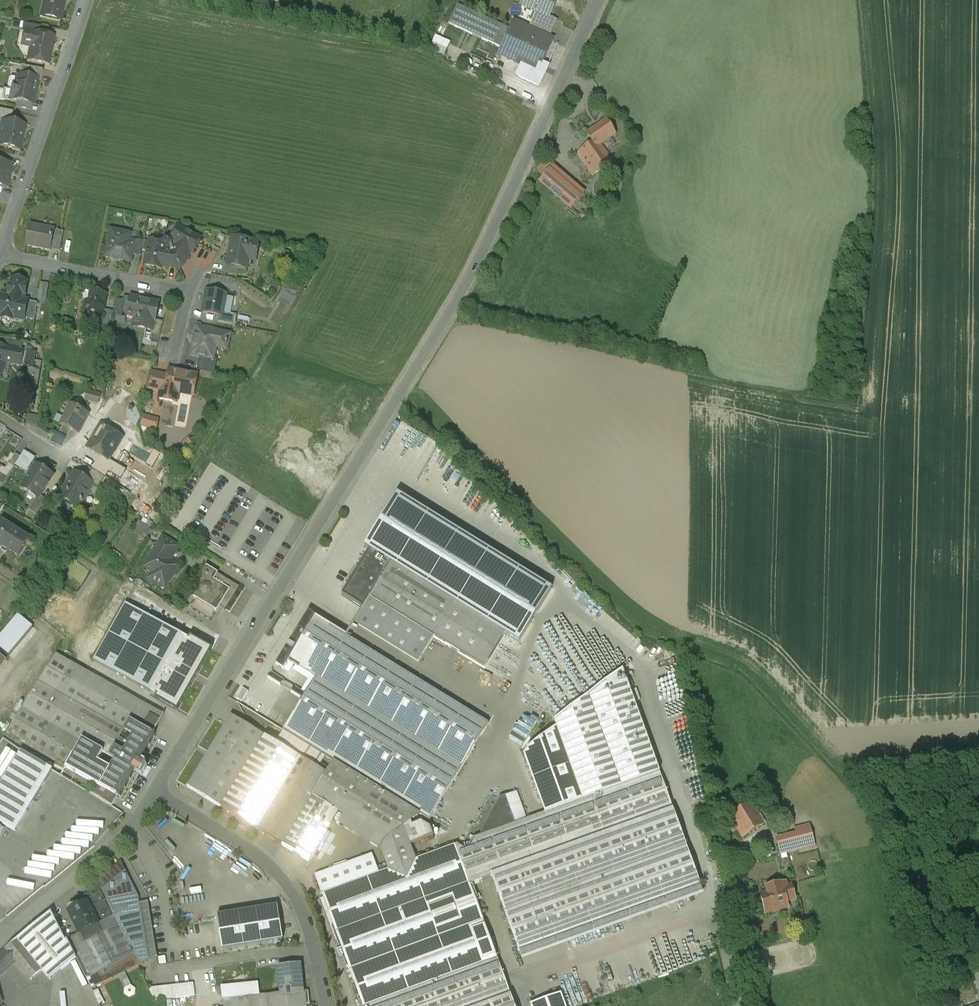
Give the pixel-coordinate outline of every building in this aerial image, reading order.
[(41,17),(60,21),(65,0),(44,0),(41,17)] [(524,5),(537,11),(547,16),(548,16),(555,0),(526,0),(524,5)] [(490,21),(458,6),(449,25),(482,40),(490,21)] [(547,16),(537,11),(529,29),(538,34),(547,16)] [(558,21),(548,16),(547,16),(538,34),(549,39),(558,21)] [(511,30),(490,21),(482,40),(502,49),(511,30)] [(41,27),(23,23),(22,32),(24,32),(24,31),(39,34),(41,27)] [(529,29),(514,23),(511,30),(502,49),(499,55),(523,66),(536,73),(540,64),(551,40),(549,39),(538,34),(529,29)] [(39,34),(24,31),(24,32),(22,43),(31,45),(28,60),(48,64),(53,37),(39,34)] [(536,73),(523,66),(518,77),(538,86),(547,68),(540,64),(536,73)] [(43,70),(21,66),(19,77),(39,80),(38,82),(40,82),(43,70)] [(19,77),(17,76),(14,91),(13,90),(12,91),(11,91),(9,100),(33,104),(36,88),(37,88),(38,82),(39,80),(19,77)] [(0,109),(0,124),(2,124),(2,122),(10,124),(13,112),(0,109)] [(606,120),(586,134),(593,143),(596,149),(601,145),(616,135),(606,120)] [(10,124),(2,122),(2,124),(0,134),(0,146),(20,150),(24,127),(10,124)] [(613,162),(601,145),(596,149),(593,143),(578,153),(593,175),(613,162)] [(0,162),(0,187),(7,188),(11,165),(0,162)] [(585,195),(553,167),(540,182),(572,210),(585,195)] [(54,230),(31,226),(27,245),(50,250),(54,230)] [(165,246),(149,242),(145,266),(161,269),(162,266),(178,269),(182,267),(190,252),(193,254),(201,239),(180,228),(172,242),(172,243),(166,245),(165,246)] [(64,232),(54,230),(50,250),(60,252),(64,232)] [(125,234),(111,231),(106,257),(130,262),(132,255),(134,244),(133,243),(124,242),(125,234)] [(259,243),(233,238),(228,264),(228,265),(239,267),(246,269),(248,256),(256,258),(259,243)] [(143,242),(134,240),(133,243),(134,244),(132,255),(141,256),(143,242)] [(239,267),(228,265),(228,264),(224,264),(222,273),(237,275),(239,267)] [(27,282),(12,279),(10,290),(9,290),(7,297),(7,299),(24,302),(24,301),(27,282)] [(48,286),(41,284),(39,300),(45,302),(48,286)] [(226,295),(207,291),(202,313),(219,316),(222,316),(223,312),(226,295)] [(107,295),(91,292),(88,304),(85,303),(84,312),(87,312),(86,313),(102,317),(107,295)] [(7,299),(7,297),(1,296),(0,302),(0,317),(2,317),(2,318),(3,320),(11,321),(13,320),(13,319),(24,321),(24,319),(28,301),(24,301),(24,302),(7,299)] [(158,303),(131,297),(127,316),(139,318),(138,320),(140,321),(138,328),(152,331),(155,320),(158,303)] [(37,303),(28,301),(24,319),(35,321),(37,303)] [(237,315),(223,312),(222,316),(219,316),(218,323),(235,326),(237,315)] [(163,322),(155,320),(152,331),(151,335),(160,337),(163,322)] [(230,335),(197,327),(191,355),(200,357),(214,360),(214,359),(216,347),(227,349),(230,335)] [(23,343),(6,339),(4,348),(12,350),(13,349),(22,350),(23,343)] [(0,347),(0,374),(1,374),(5,358),(7,358),(6,359),(10,360),(12,350),(4,348),(0,347)] [(22,350),(13,349),(12,350),(10,360),(28,367),(28,369),(35,370),(35,365),(34,365),(36,353),(22,350)] [(214,360),(200,357),(197,370),(214,373),(217,360),(214,359),(214,360)] [(35,370),(28,369),(26,378),(30,378),(28,390),(36,391),(39,371),(35,370)] [(196,376),(170,371),(169,377),(166,388),(162,387),(161,391),(160,399),(176,402),(178,393),(192,395),(196,376)] [(169,377),(153,374),(150,389),(161,391),(162,387),(166,388),(169,377)] [(87,400),(100,404),(104,394),(91,389),(87,400)] [(87,414),(71,406),(61,426),(63,427),(70,431),(77,434),(87,414)] [(160,430),(163,418),(146,414),(143,425),(160,430)] [(40,417),(28,415),(26,427),(38,429),(40,417)] [(62,448),(70,431),(63,427),(59,436),(55,434),(50,443),(62,448)] [(106,429),(96,445),(91,442),(87,449),(100,457),(104,459),(102,462),(106,465),(108,461),(121,439),(106,429)] [(106,465),(102,462),(104,459),(100,457),(92,470),(106,478),(114,464),(108,461),(106,465)] [(5,469),(2,475),(7,479),(15,468),(9,464),(5,469)] [(53,476),(38,466),(35,470),(33,469),(20,488),(29,494),(29,493),(35,497),(35,498),(38,500),(39,499),(53,476)] [(106,478),(92,470),(86,480),(93,484),(92,485),(99,489),(106,478)] [(74,474),(65,489),(64,489),(58,497),(78,510),(86,498),(85,497),(92,485),(93,484),(86,480),(73,472),(73,473),(74,474)] [(370,550),(391,563),(507,634),(520,642),(552,589),(398,494),(365,547),(370,550)] [(35,498),(27,510),(36,516),(45,502),(39,499),(38,500),(35,498)] [(135,530),(147,539),(154,530),(142,521),(135,530)] [(2,524),(0,527),(0,546),(2,547),(2,548),(7,552),(8,551),(19,558),(29,541),(2,524)] [(174,545),(162,538),(145,565),(154,570),(149,579),(164,589),(178,567),(166,559),(174,545)] [(391,563),(370,550),(342,595),(363,608),(369,598),(391,563)] [(507,634),(391,563),(369,598),(434,638),(485,669),(507,634)] [(235,585),(206,567),(189,595),(216,612),(221,605),(226,608),(239,588),(235,585)] [(434,638),(369,598),(363,608),(354,622),(419,662),(434,638)] [(294,604),(289,601),(286,606),(291,609),(294,604)] [(126,604),(94,661),(157,696),(155,699),(178,711),(212,649),(190,637),(189,639),(126,604)] [(489,724),(346,636),(308,612),(276,665),(284,670),(289,661),(316,678),(283,731),(420,815),(429,821),(489,724)] [(9,656),(33,628),(19,615),(0,637),(0,648),(9,656)] [(56,655),(6,734),(23,743),(72,664),(56,655)] [(164,715),(72,664),(23,743),(23,744),(65,767),(92,783),(96,785),(130,722),(153,735),(164,715)] [(623,670),(554,722),(556,727),(583,800),(659,772),(623,670)] [(231,716),(190,782),(195,785),(192,791),(254,829),(299,757),(276,743),(231,716)] [(130,722),(96,785),(117,797),(133,769),(134,770),(134,771),(137,773),(136,774),(142,777),(147,768),(145,767),(146,765),(144,765),(146,762),(142,761),(140,764),(137,762),(153,735),(130,722)] [(525,756),(545,813),(583,800),(556,727),(529,749),(525,756)] [(283,731),(276,743),(299,757),(327,774),(312,797),(374,835),(369,843),(379,849),(381,850),(388,870),(388,871),(379,873),(322,895),(363,1005),(515,1005),(470,884),(492,876),(519,951),(700,886),(659,772),(583,800),(545,813),(482,837),(481,837),(475,839),(471,847),(464,850),(457,845),(416,860),(410,845),(433,837),(430,829),(421,823),(412,826),(411,822),(420,815),(283,731)] [(20,751),(0,785),(0,808),(22,821),(52,770),(20,751)] [(327,774),(299,757),(254,829),(282,846),(302,815),(312,797),(327,774)] [(87,792),(90,786),(92,783),(65,767),(60,775),(68,780),(87,792)] [(96,785),(92,783),(90,786),(94,788),(91,794),(112,807),(117,797),(96,785)] [(500,798),(480,834),(482,837),(515,824),(505,796),(500,798)] [(751,803),(730,816),(743,838),(764,824),(751,803)] [(0,808),(0,823),(15,832),(22,821),(0,808)] [(302,815),(282,846),(309,862),(328,831),(302,815)] [(809,826),(795,830),(796,833),(797,839),(800,849),(814,845),(809,826)] [(796,833),(776,838),(777,844),(797,839),(796,833)] [(797,839),(777,844),(780,854),(800,849),(797,839)] [(121,861),(92,886),(93,888),(84,896),(87,902),(98,924),(114,916),(101,890),(126,870),(121,861)] [(385,865),(377,868),(379,873),(388,871),(385,865)] [(126,870),(101,890),(114,916),(138,965),(157,956),(148,902),(140,903),(139,897),(126,870)] [(777,885),(766,888),(768,892),(760,894),(765,914),(775,911),(774,910),(788,907),(787,901),(795,899),(792,886),(786,888),(785,883),(784,883),(777,885)] [(87,902),(78,907),(76,905),(74,904),(69,906),(68,909),(69,911),(69,912),(80,934),(98,924),(87,902)] [(277,907),(218,916),(223,949),(282,939),(277,907)] [(51,912),(17,940),(43,970),(43,971),(50,980),(77,958),(68,940),(66,941),(51,912)] [(98,924),(80,934),(68,940),(77,958),(87,979),(89,977),(94,987),(138,965),(114,916),(98,924)] [(43,970),(17,940),(6,949),(17,962),(31,980),(43,971),(43,970)] [(0,954),(0,976),(17,962),(6,949),(0,954)] [(299,966),(279,968),(281,995),(302,993),(299,966)] [(194,983),(149,988),(155,1002),(195,997),(194,983)] [(530,1004),(531,1005),(566,1005),(561,992),(530,1004)] [(231,1000),(231,1005),(306,1005),(307,1005),(306,1005),(305,994),(306,993),(305,993),(302,993),(281,995),(231,1000)]
